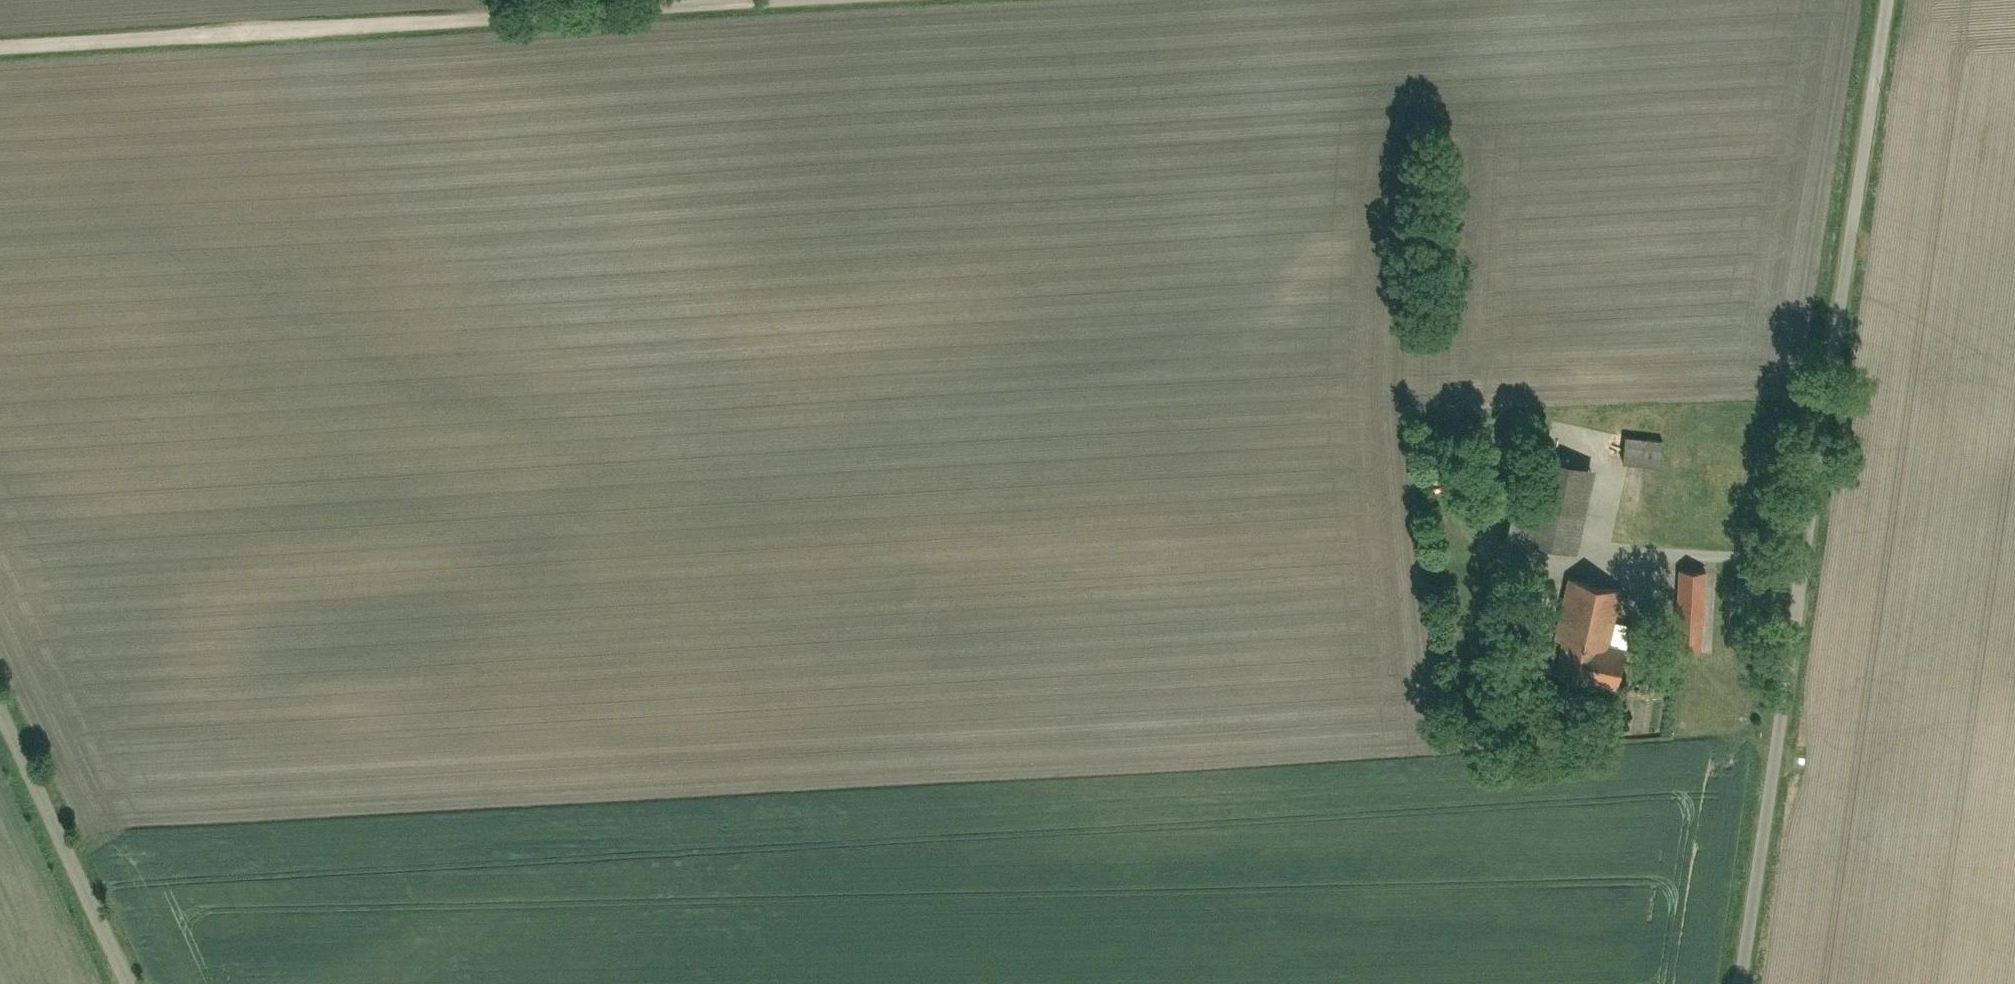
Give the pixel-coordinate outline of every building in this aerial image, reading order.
[(1630,406),(1627,466),(1663,469),(1667,408),(1630,406)] [(1536,424),(1512,536),(1582,551),(1606,439),(1536,424)] [(1680,572),(1675,649),(1709,651),(1713,573),(1680,572)] [(1623,593),(1574,582),(1554,674),(1625,690),(1632,660),(1609,655),(1623,593)]
